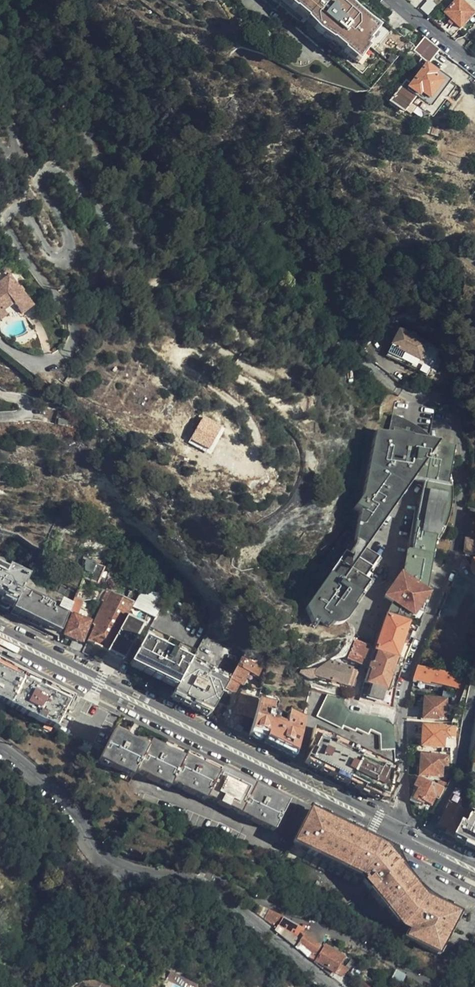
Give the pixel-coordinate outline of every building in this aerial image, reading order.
[(356,0),(355,0),(348,8),(338,0),(260,0),(373,96),(413,48),(356,0)] [(440,5),(434,0),(429,0),(423,6),(432,14),(440,5)] [(474,16),(459,2),(446,15),(461,29),(474,16)] [(404,87),(393,100),(388,108),(401,119),(408,112),(418,98),(430,106),(448,82),(426,66),(408,90),(404,87)] [(6,276),(9,274),(11,272),(5,267),(2,270),(6,276)] [(31,303),(9,274),(0,281),(0,308),(1,307),(10,299),(20,312),(31,303)] [(441,352),(401,331),(387,355),(427,377),(441,352)] [(193,391),(176,376),(171,382),(189,396),(193,391)] [(451,420),(420,399),(417,399),(406,431),(383,424),(369,488),(367,488),(366,490),(365,492),(365,495),(367,496),(362,503),(367,507),(327,562),(335,569),(310,604),(315,618),(321,611),(327,615),(330,612),(335,615),(336,616),(337,616),(338,617),(339,617),(339,618),(340,618),(341,618),(342,619),(343,619),(344,619),(345,619),(346,619),(347,619),(348,619),(349,619),(350,619),(351,618),(359,607),(356,605),(373,581),(368,576),(385,553),(372,543),(419,475),(431,478),(426,502),(423,501),(410,571),(428,588),(436,546),(437,545),(437,544),(438,543),(439,542),(439,541),(440,540),(441,538),(442,537),(442,536),(443,535),(443,534),(444,533),(445,532),(445,531),(446,529),(447,528),(447,527),(448,526),(448,525),(448,524),(449,522),(449,521),(450,520),(450,519),(451,518),(451,517),(451,516),(452,515),(452,513),(452,512),(452,511),(453,510),(453,509),(453,508),(453,506),(453,504),(454,503),(453,502),(454,501),(454,500),(454,499),(454,497),(452,474),(451,469),(455,448),(433,440),(428,431),(451,420)] [(208,449),(217,430),(198,421),(190,441),(208,449)] [(258,486),(268,475),(262,468),(251,479),(258,486)] [(463,553),(474,555),(474,517),(468,516),(463,553)] [(39,554),(0,536),(0,604),(12,609),(26,581),(39,554)] [(181,570),(159,558),(151,574),(157,577),(139,610),(147,615),(155,618),(181,570)] [(86,560),(83,570),(83,580),(96,586),(104,569),(86,560)] [(394,597),(410,614),(414,617),(435,596),(428,588),(410,571),(389,592),(394,597)] [(134,589),(140,593),(149,577),(142,573),(134,589)] [(12,609),(9,613),(58,638),(72,605),(26,581),(12,609)] [(129,591),(118,586),(114,593),(125,598),(129,591)] [(125,598),(114,593),(108,589),(103,602),(106,603),(94,625),(95,626),(87,641),(101,648),(107,652),(127,617),(133,606),(135,603),(125,598)] [(387,616),(407,623),(410,614),(394,597),(387,616)] [(139,610),(133,606),(127,617),(143,625),(147,615),(139,610)] [(82,643),(90,621),(73,614),(64,635),(82,643)] [(396,656),(407,623),(387,616),(386,616),(375,649),(396,656)] [(143,625),(127,617),(107,652),(123,659),(143,625)] [(190,662),(196,652),(149,628),(143,639),(190,663),(190,662)] [(132,659),(178,684),(190,663),(143,639),(132,659)] [(346,659),(360,665),(367,646),(354,640),(346,659)] [(87,641),(81,652),(95,659),(101,648),(87,641)] [(375,649),(363,683),(370,685),(366,697),(381,703),(385,689),(396,656),(375,649)] [(130,663),(176,688),(178,684),(132,659),(130,663)] [(228,682),(224,690),(233,694),(240,681),(245,683),(250,674),(260,679),(264,669),(252,662),(251,664),(244,660),(240,666),(238,665),(228,682)] [(176,688),(171,697),(195,710),(208,717),(224,690),(228,682),(190,662),(190,663),(178,684),(176,688)] [(350,687),(355,671),(329,662),(324,676),(332,678),(331,682),(350,687)] [(57,730),(71,701),(0,665),(0,702),(57,730)] [(468,678),(419,667),(414,680),(431,684),(431,683),(466,690),(468,678)] [(299,674),(307,679),(308,669),(300,671),(299,674)] [(311,751),(304,763),(384,803),(388,800),(394,787),(392,786),(393,783),(393,778),(390,775),(393,771),(393,728),(387,719),(350,714),(344,703),(344,698),(329,693),(322,707),(318,717),(316,724),(313,731),(309,741),(311,742),(307,749),(311,751)] [(423,695),(411,693),(412,701),(422,701),(423,701),(423,695)] [(258,699),(252,698),(246,697),(242,695),(236,714),(252,719),(258,699)] [(446,719),(446,700),(425,699),(424,719),(446,719)] [(259,702),(250,737),(295,759),(303,723),(288,718),(285,727),(277,724),(279,717),(273,714),(275,706),(259,702)] [(288,718),(303,723),(304,717),(289,714),(288,718)] [(444,748),(446,737),(450,737),(450,728),(423,726),(422,746),(444,748)] [(135,773),(152,781),(166,751),(149,743),(147,748),(133,741),(132,742),(114,733),(104,754),(100,762),(111,768),(132,778),(135,773)] [(92,748),(82,743),(79,749),(89,754),(92,748)] [(267,827),(282,797),(221,766),(219,770),(186,754),(183,759),(167,752),(153,782),(168,789),(171,784),(204,801),(206,797),(267,827)] [(442,777),(443,766),(447,766),(447,758),(423,756),(421,776),(442,777)] [(437,785),(421,777),(416,788),(419,789),(415,799),(425,805),(426,803),(433,806),(438,797),(440,799),(445,789),(437,785)] [(437,785),(445,789),(448,784),(440,780),(437,785)] [(453,790),(448,802),(451,804),(459,808),(465,795),(453,790)] [(273,830),(289,800),(282,797),(267,827),(273,830)] [(454,836),(455,837),(463,821),(468,812),(459,808),(451,804),(440,825),(456,833),(454,836)] [(398,863),(385,848),(309,810),(299,830),(371,866),(383,880),(380,883),(399,904),(408,909),(409,907),(415,910),(412,916),(447,934),(457,914),(421,896),(396,868),(398,863)] [(455,838),(466,843),(471,833),(474,835),(474,810),(472,817),(470,816),(466,823),(463,821),(455,837),(455,838)] [(371,866),(299,830),(293,840),(292,843),(305,850),(300,858),(322,870),(332,881),(349,889),(358,881),(369,893),(380,883),(383,880),(371,866)] [(466,843),(474,847),(474,845),(474,835),(471,833),(466,843)] [(264,920),(275,929),(277,927),(281,919),(282,917),(269,910),(264,920)] [(277,927),(298,940),(302,934),(303,932),(281,919),(277,927)] [(317,949),(320,951),(323,947),(302,934),(298,940),(298,941),(302,944),(299,947),(310,954),(313,956),(317,949)] [(323,947),(320,951),(314,960),(333,973),(343,959),(323,947)] [(379,986),(369,978),(362,986),(379,986)]
